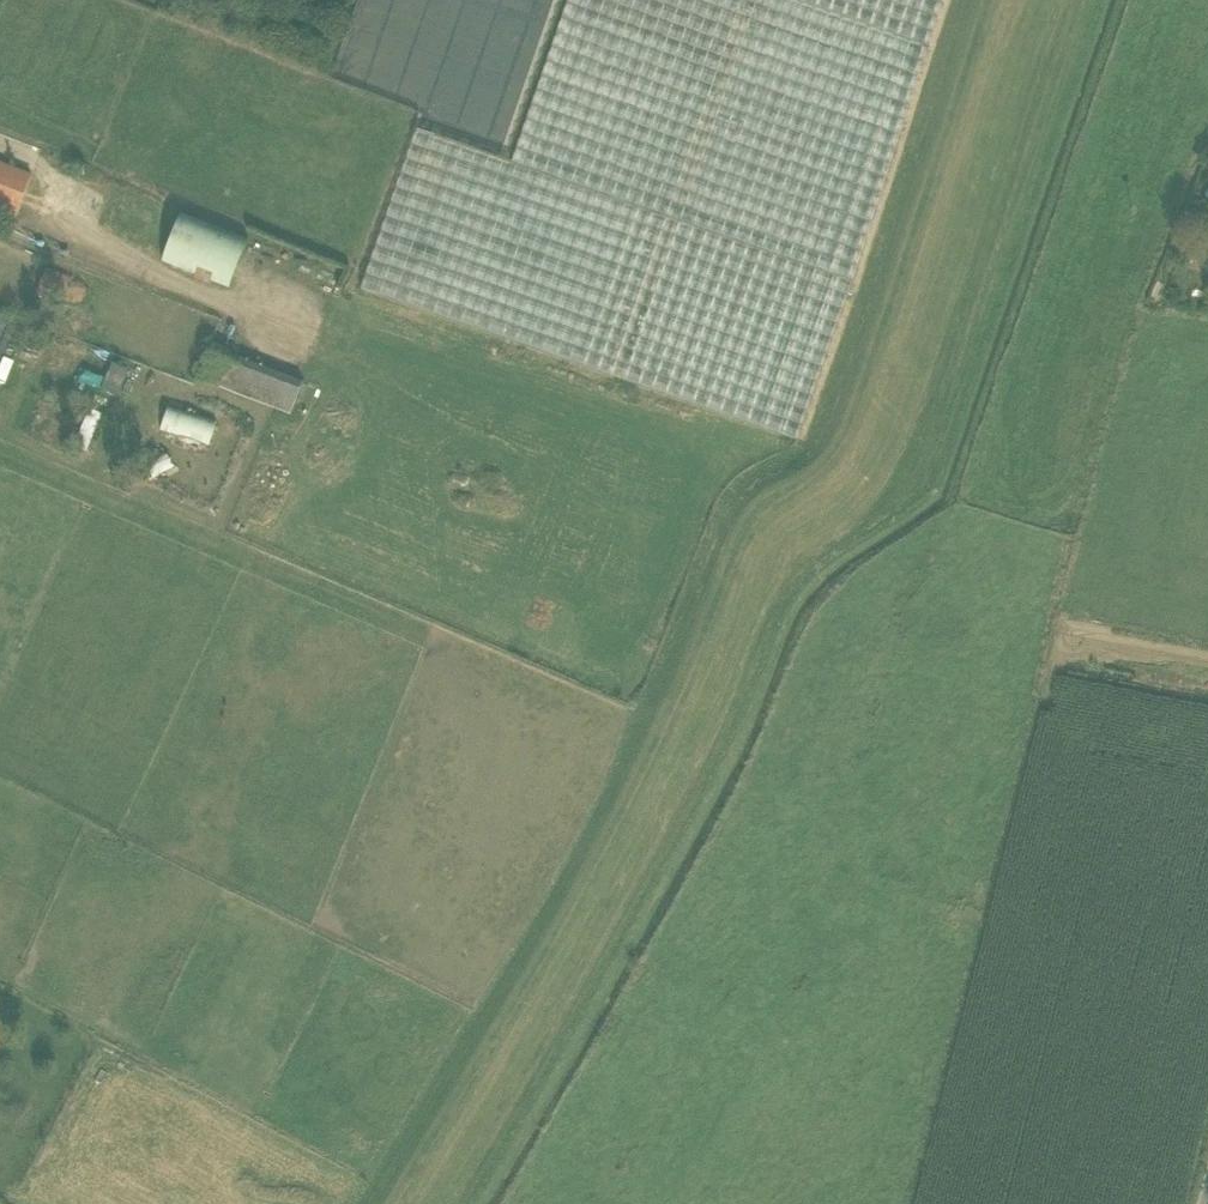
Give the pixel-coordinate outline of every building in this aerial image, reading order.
[(942,0),(569,0),(513,163),(417,129),(362,289),(797,439),(942,0)] [(0,163),(0,213),(16,219),(33,176),(0,163)] [(235,290),(254,243),(179,212),(160,259),(235,290)] [(70,277),(46,269),(38,294),(61,301),(70,277)] [(296,415),(309,383),(233,354),(221,386),(296,415)] [(211,444),(218,425),(172,408),(165,427),(211,444)]
